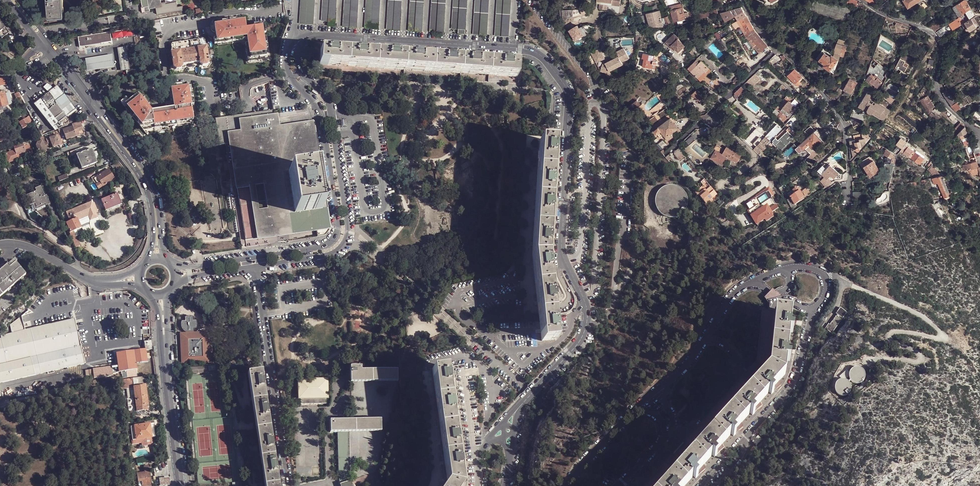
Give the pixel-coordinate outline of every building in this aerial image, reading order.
[(63,15),(62,0),(46,0),(47,16),(63,15)] [(149,6),(144,7),(145,12),(150,11),(150,8),(162,6),(161,0),(148,0),(149,6)] [(300,23),(307,23),(308,0),(301,0),(300,23)] [(321,20),(329,20),(330,0),(323,0),(321,20)] [(351,26),(352,0),(345,0),(344,26),(351,26)] [(351,26),(358,27),(359,0),(352,0),(351,26)] [(372,28),(374,0),(367,0),(365,27),(372,28)] [(372,28),(379,28),(381,0),(374,0),(372,28)] [(394,29),(396,0),(389,0),(387,29),(394,29)] [(415,31),(417,0),(410,0),(409,30),(415,31)] [(415,31),(421,31),(423,0),(417,0),(415,31)] [(437,32),(439,0),(432,0),(430,32),(437,32)] [(437,32),(443,33),(445,0),(439,0),(437,32)] [(459,30),(460,0),(453,0),(452,29),(459,30)] [(480,35),(482,0),(475,0),(473,35),(480,35)] [(480,35),(487,36),(489,0),(482,0),(480,35)] [(502,37),(504,0),(497,0),(495,36),(502,37)] [(502,37),(509,37),(511,0),(504,0),(502,37)] [(967,0),(964,0),(958,4),(963,14),(971,8),(967,0)] [(959,16),(963,14),(958,4),(954,6),(959,16)] [(733,16),(736,20),(738,19),(745,15),(741,7),(730,10),(729,9),(717,13),(722,22),(728,19),(733,16)] [(681,8),(669,10),(672,22),(676,21),(682,20),(684,19),(681,8)] [(710,10),(696,14),(698,19),(705,17),(709,15),(712,15),(710,10)] [(9,33),(1,23),(3,21),(4,20),(4,19),(4,18),(4,17),(0,12),(0,40),(9,33)] [(658,14),(646,16),(648,22),(650,21),(651,26),(662,26),(662,23),(660,20),(658,14)] [(765,14),(757,15),(761,24),(766,24),(765,14)] [(662,23),(665,22),(666,24),(670,23),(667,15),(663,16),(661,17),(662,19),(660,20),(662,23)] [(738,19),(742,25),(749,21),(745,15),(738,19)] [(958,27),(965,23),(961,16),(954,21),(956,24),(958,27)] [(161,19),(153,21),(155,32),(163,31),(162,27),(161,19)] [(743,33),(746,31),(742,25),(738,19),(736,20),(735,20),(735,21),(743,33)] [(246,20),(216,25),(219,41),(249,37),(252,59),(268,56),(263,26),(248,28),(246,20)] [(977,27),(972,20),(966,23),(970,31),(977,27)] [(742,25),(746,31),(752,28),(749,21),(742,25)] [(931,29),(935,31),(943,26),(940,21),(928,27),(931,29)] [(579,25),(569,31),(570,34),(569,34),(573,41),(581,36),(583,39),(590,35),(586,27),(584,28),(583,26),(580,28),(579,25)] [(746,31),(748,35),(755,44),(761,51),(767,46),(754,31),(752,28),(746,31)] [(936,32),(940,36),(946,32),(943,28),(936,32)] [(753,46),(755,44),(748,35),(746,31),(743,33),(748,40),(753,46)] [(110,32),(78,37),(79,47),(112,42),(110,32)] [(674,47),(678,51),(684,44),(678,38),(678,37),(674,32),(667,39),(674,47)] [(174,43),(172,45),(173,52),(172,52),(174,64),(174,66),(174,67),(177,70),(182,69),(184,66),(184,64),(200,62),(200,63),(203,66),(207,65),(210,62),(209,61),(209,58),(207,47),(206,47),(206,41),(204,39),(192,41),(191,41),(187,41),(186,41),(174,43)] [(674,47),(667,39),(665,41),(672,48),(674,47)] [(121,71),(130,69),(125,47),(117,48),(121,71)] [(599,72),(605,74),(609,72),(622,66),(621,63),(628,60),(623,49),(616,53),(618,58),(604,64),(602,63),(599,72)] [(320,50),(319,64),(403,70),(404,56),(397,56),(393,55),(388,55),(383,55),(367,54),(363,53),(359,53),(354,53),(340,52),(335,51),(331,51),(326,51),(320,50)] [(604,60),(600,52),(592,56),(596,64),(604,60)] [(820,60),(826,64),(831,57),(825,53),(820,60)] [(653,62),(654,57),(642,54),(641,60),(643,60),(642,68),(654,70),(655,66),(656,65),(657,64),(657,63),(656,63),(653,62)] [(114,67),(112,55),(93,57),(85,59),(87,71),(96,70),(114,67)] [(830,70),(834,66),(836,63),(838,60),(836,58),(832,55),(831,57),(826,64),(825,66),(830,70)] [(404,56),(403,70),(460,74),(461,60),(454,59),(449,59),(444,59),(440,58),(424,57),(420,57),(415,57),(410,56),(404,56)] [(906,60),(901,58),(900,60),(898,63),(896,66),(896,67),(895,70),(900,72),(900,76),(904,78),(907,75),(909,73),(905,71),(907,67),(908,65),(909,64),(905,62),(906,60)] [(687,67),(690,70),(699,62),(696,59),(687,67)] [(460,74),(487,76),(488,62),(481,61),(476,61),(472,61),(467,60),(461,60),(460,74)] [(709,68),(701,60),(699,62),(690,70),(694,75),(695,75),(700,80),(711,70),(709,68)] [(517,78),(518,64),(510,63),(506,63),(501,63),(496,62),(488,62),(487,76),(517,78)] [(677,70),(672,64),(668,68),(673,73),(677,70)] [(794,83),(801,77),(793,69),(787,75),(794,83)] [(755,83),(759,78),(754,73),(750,77),(755,83)] [(873,78),(870,75),(867,78),(868,79),(872,83),(875,80),(873,78)] [(0,78),(0,87),(3,86),(4,87),(8,86),(6,77),(0,78)] [(876,87),(882,81),(878,78),(875,80),(872,83),(873,84),(876,87)] [(845,90),(851,93),(857,82),(851,79),(845,90)] [(139,94),(127,104),(145,127),(178,122),(178,119),(195,117),(194,109),(193,110),(192,106),(193,106),(191,90),(190,90),(189,83),(172,85),(176,108),(154,111),(139,94)] [(710,90),(704,85),(701,88),(707,93),(710,90)] [(877,97),(868,91),(858,106),(864,110),(865,107),(868,109),(868,110),(868,111),(868,112),(869,113),(870,114),(871,114),(872,114),(873,113),(874,112),(885,119),(889,111),(885,108),(884,110),(875,105),(874,106),(869,103),(871,100),(874,102),(877,97)] [(57,104),(63,112),(64,111),(63,110),(75,102),(69,94),(57,102),(58,103),(57,104)] [(885,94),(883,97),(891,104),(894,100),(885,94)] [(703,100),(697,95),(694,98),(699,103),(703,100)] [(957,103),(950,95),(945,98),(948,103),(951,106),(957,103)] [(931,102),(929,104),(925,97),(921,100),(927,111),(935,107),(931,102)] [(64,111),(63,112),(57,104),(58,103),(57,102),(53,98),(50,100),(50,101),(45,105),(59,124),(68,118),(64,111)] [(778,117),(784,121),(796,109),(787,101),(781,107),(779,110),(782,112),(778,117)] [(957,103),(951,106),(956,112),(961,108),(958,103),(957,103)] [(824,113),(829,108),(826,105),(821,110),(824,113)] [(933,110),(939,115),(942,111),(937,106),(933,110)] [(247,240),(257,239),(283,235),(331,228),(331,225),(327,201),(315,119),(280,124),(277,111),(277,110),(264,112),(244,115),(244,112),(215,117),(217,129),(219,142),(225,141),(230,172),(233,191),(229,191),(232,208),(235,208),(241,241),(247,240)] [(885,119),(874,112),(873,113),(872,114),(871,114),(870,114),(869,113),(883,122),(885,119)] [(677,127),(669,118),(658,127),(660,130),(663,135),(665,137),(670,133),(672,132),(677,127)] [(19,122),(22,129),(30,125),(27,119),(19,122)] [(83,129),(84,128),(79,121),(72,125),(67,126),(67,128),(73,126),(77,136),(85,133),(83,129)] [(965,127),(961,122),(956,129),(960,132),(965,127)] [(765,137),(764,137),(770,143),(771,142),(770,141),(781,128),(778,126),(776,124),(765,137)] [(77,136),(73,126),(67,128),(67,126),(59,129),(58,130),(59,133),(61,140),(62,142),(67,141),(67,139),(77,136)] [(788,127),(783,132),(782,130),(774,138),(778,142),(774,146),(779,152),(794,136),(795,135),(788,127)] [(967,133),(965,127),(960,132),(958,135),(959,136),(960,135),(967,133)] [(764,137),(765,137),(755,128),(743,141),(745,144),(753,150),(757,145),(760,142),(764,137)] [(813,132),(803,141),(811,149),(820,141),(813,132)] [(61,140),(59,133),(47,138),(49,142),(50,142),(52,146),(59,144),(58,141),(61,140)] [(872,137),(870,136),(863,138),(862,134),(854,136),(854,141),(855,144),(860,143),(862,142),(864,142),(865,143),(866,144),(865,144),(866,144),(868,141),(872,137)] [(694,140),(691,137),(685,142),(688,145),(694,140)] [(764,137),(760,142),(765,148),(770,143),(764,137)] [(903,148),(905,145),(904,144),(907,141),(902,137),(897,143),(897,144),(903,148)] [(47,143),(46,139),(37,141),(36,144),(39,152),(46,150),(45,148),(49,147),(47,143)] [(553,142),(539,142),(532,255),(542,341),(556,339),(546,253),(553,142)] [(862,142),(860,143),(861,149),(857,150),(857,152),(859,151),(860,152),(866,144),(865,144),(866,144),(865,143),(864,142),(862,142)] [(21,146),(24,145),(24,144),(9,149),(10,152),(6,154),(9,162),(18,159),(17,155),(15,149),(21,146)] [(25,146),(27,151),(28,151),(29,154),(33,153),(30,144),(25,146)] [(25,146),(24,145),(21,146),(15,149),(17,155),(18,159),(29,154),(28,151),(27,151),(25,146)] [(763,150),(757,145),(753,150),(758,155),(759,154),(763,150)] [(915,152),(905,145),(903,148),(901,151),(911,158),(915,152)] [(739,156),(725,147),(723,150),(721,154),(725,157),(735,163),(739,156)] [(82,168),(97,163),(93,154),(95,153),(93,148),(77,155),(82,168)] [(888,150),(885,155),(892,160),(890,165),(889,169),(889,171),(893,172),(893,170),(897,155),(895,154),(888,150)] [(924,158),(915,152),(911,158),(920,164),(924,158)] [(720,165),(725,157),(721,154),(718,157),(711,153),(708,158),(720,165)] [(806,164),(812,158),(809,154),(803,160),(806,164)] [(969,167),(970,169),(975,168),(979,167),(977,161),(968,163),(969,167)] [(871,164),(865,167),(870,177),(877,173),(875,170),(874,169),(873,166),(871,164)] [(932,164),(932,165),(930,168),(936,175),(940,174),(932,164)] [(820,175),(825,180),(829,176),(828,176),(833,170),(829,166),(820,175)] [(115,178),(109,168),(101,174),(97,176),(101,181),(104,186),(115,178)] [(833,170),(828,176),(829,176),(832,179),(837,174),(833,170)] [(943,175),(936,177),(943,193),(949,191),(943,175)] [(101,181),(97,176),(93,179),(96,184),(101,181)] [(715,195),(712,191),(706,183),(702,187),(706,192),(699,197),(704,204),(711,198),(715,195)] [(683,213),(685,209),(687,206),(688,202),(687,198),(686,194),(684,191),(681,188),(677,186),(673,185),(672,185),(668,186),(664,187),(661,189),(658,192),(657,196),(656,200),(656,203),(657,207),(659,211),(661,214),(665,216),(668,217),(673,217),(676,217),(680,215),(683,213)] [(50,204),(46,195),(44,196),(42,197),(42,195),(43,194),(40,186),(34,189),(35,191),(25,196),(29,206),(32,205),(34,204),(36,208),(45,204),(46,206),(50,204)] [(801,199),(801,200),(810,195),(805,188),(797,192),(801,199)] [(754,197),(744,204),(748,211),(747,212),(753,223),(758,221),(762,219),(763,221),(771,217),(768,213),(776,208),(769,197),(771,196),(767,189),(754,196),(754,197)] [(797,192),(787,198),(788,199),(791,205),(795,202),(797,201),(801,199),(797,192)] [(106,210),(120,204),(118,197),(116,193),(102,199),(106,210)] [(70,217),(71,220),(77,217),(78,218),(84,216),(90,214),(92,218),(98,216),(92,201),(67,212),(70,217)] [(98,216),(92,218),(90,219),(93,226),(100,223),(98,216)] [(78,218),(77,217),(71,220),(67,222),(70,231),(71,232),(75,230),(80,228),(82,227),(82,226),(78,218)] [(83,235),(80,228),(75,230),(76,232),(75,233),(77,238),(83,235)] [(75,233),(71,234),(74,243),(76,247),(80,245),(77,238),(75,233)] [(2,295),(13,286),(26,275),(16,263),(10,268),(7,265),(0,271),(0,292),(2,295)] [(768,311),(769,311),(769,308),(770,305),(769,301),(769,299),(783,296),(775,290),(773,288),(772,289),(765,297),(767,300),(768,302),(769,304),(768,311)] [(840,307),(836,313),(837,314),(830,324),(828,323),(825,328),(832,332),(847,312),(840,307)] [(111,309),(112,321),(125,320),(124,308),(111,309)] [(694,451),(769,367),(775,312),(769,311),(768,311),(760,310),(754,361),(750,366),(744,372),(701,420),(682,441),(642,485),(663,485),(694,451)] [(775,312),(769,367),(694,451),(663,485),(682,485),(695,472),(705,461),(713,452),(732,431),(754,406),(772,386),(783,374),(785,357),(788,329),(789,313),(775,312)] [(12,334),(27,331),(24,316),(10,325),(12,334)] [(196,329),(198,327),(198,324),(198,322),(196,319),(194,317),(192,316),(189,316),(186,317),(183,318),(182,321),(181,324),(182,326),(183,329),(184,331),(187,332),(194,332),(196,329)] [(36,375),(32,358),(81,347),(75,320),(27,331),(12,334),(0,337),(0,383),(36,375)] [(187,332),(180,332),(182,364),(214,363),(213,331),(194,332),(187,332)] [(144,342),(145,349),(148,348),(148,350),(152,349),(152,347),(151,340),(149,341),(146,341),(144,342)] [(85,363),(81,347),(32,358),(36,375),(85,363)] [(138,376),(137,362),(150,361),(148,350),(148,348),(145,349),(138,350),(131,351),(118,352),(120,363),(121,371),(123,371),(124,377),(138,376)] [(121,371),(120,363),(112,364),(113,366),(114,372),(121,371)] [(113,366),(94,369),(95,374),(95,378),(114,375),(114,372),(113,366)] [(206,366),(189,367),(190,375),(207,373),(206,366)] [(397,381),(397,369),(390,369),(390,368),(364,368),(362,369),(362,366),(349,367),(349,382),(397,381)] [(864,373),(863,370),(860,368),(858,367),(855,368),(852,369),(851,370),(850,372),(849,375),(849,378),(850,380),(853,382),(855,383),(858,383),(861,382),(863,381),(864,378),(865,375),(864,373)] [(461,485),(458,463),(455,441),(450,406),(446,378),(445,368),(432,369),(432,371),(447,481),(443,485),(461,485)] [(847,370),(840,376),(845,379),(849,376),(849,375),(849,373),(847,370)] [(275,468),(272,444),(267,410),(262,383),(261,372),(247,373),(264,485),(278,485),(275,468)] [(121,380),(122,388),(134,387),(134,386),(136,386),(136,385),(135,385),(133,378),(121,380)] [(836,385),(835,387),(835,388),(836,391),(838,393),(840,395),(843,395),(845,395),(847,395),(849,393),(851,390),(851,388),(851,385),(850,382),(847,381),(845,380),(842,379),(839,380),(837,382),(836,385)] [(299,405),(325,404),(325,400),(324,381),(298,382),(299,401),(299,405)] [(138,386),(136,386),(139,405),(137,405),(138,411),(148,409),(147,404),(149,404),(147,385),(142,385),(138,386)] [(329,420),(329,432),(336,432),(348,432),(380,431),(379,418),(372,418),(343,419),(329,420)] [(134,439),(156,436),(155,431),(154,423),(132,426),(134,439)] [(350,480),(348,432),(336,432),(337,480),(339,485),(352,485),(350,480)] [(150,465),(145,466),(146,472),(138,474),(139,481),(143,480),(143,485),(146,485),(152,485),(150,465)]
